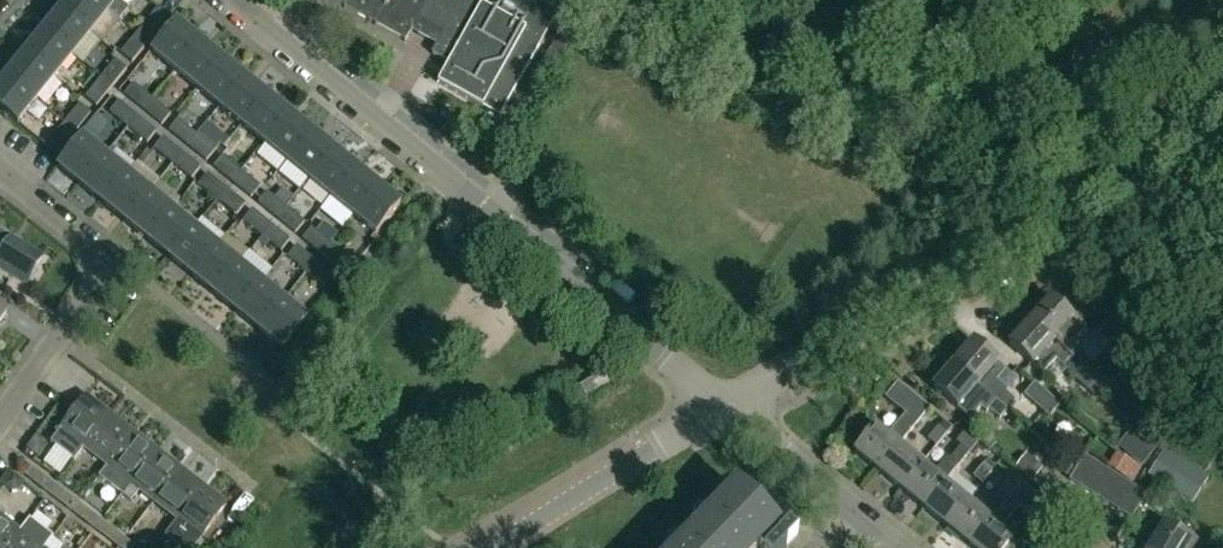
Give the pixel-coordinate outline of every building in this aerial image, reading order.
[(60,11),(90,35),(108,13),(119,22),(120,22),(93,0),(68,0),(60,11)] [(120,22),(129,11),(117,1),(118,0),(93,0),(120,22)] [(442,35),(431,54),(448,63),(437,83),(499,118),(558,13),(534,0),(329,0),(404,42),(416,21),(442,35)] [(157,9),(139,31),(150,41),(169,18),(157,9)] [(60,11),(42,33),(72,58),(90,35),(60,11)] [(173,72),(198,41),(176,23),(151,54),(173,72)] [(139,31),(120,54),(132,63),(150,41),(139,31)] [(54,80),(72,58),(42,33),(24,55),(54,80)] [(558,37),(549,52),(563,60),(571,44),(558,37)] [(196,90),(221,59),(198,41),(173,72),(196,90)] [(543,64),(556,71),(563,60),(549,52),(543,64)] [(24,55),(5,78),(36,102),(54,80),(24,55)] [(221,59),(196,90),(218,108),(243,78),(221,59)] [(115,60),(100,79),(111,89),(127,70),(115,60)] [(0,84),(0,110),(18,125),(36,102),(5,78),(0,84)] [(243,78),(218,108),(240,127),(265,96),(243,78)] [(100,79),(84,98),(96,107),(111,89),(100,79)] [(151,99),(132,84),(123,95),(142,110),(151,99)] [(265,96),(240,127),(263,145),(288,114),(265,96)] [(142,110),(160,125),(169,114),(151,99),(142,110)] [(109,113),(127,128),(136,117),(117,102),(109,113)] [(75,133),(90,114),(79,105),(64,124),(75,133)] [(288,114),(263,145),(285,163),(310,132),(288,114)] [(154,133),(136,117),(127,128),(145,143),(154,133)] [(167,131),(186,147),(195,135),(177,120),(167,131)] [(64,124),(49,143),(60,152),(75,133),(64,124)] [(308,181),(332,151),(310,132),(285,163),(308,181)] [(214,151),(195,135),(186,147),(205,162),(214,151)] [(58,169),(80,187),(105,156),(82,138),(58,169)] [(181,154),(162,138),(153,149),(172,165),(181,154)] [(355,169),(332,151),(308,181),(330,200),(355,169)] [(199,169),(181,154),(172,165),(190,180),(199,169)] [(127,175),(105,156),(80,187),(102,205),(127,175)] [(240,172),(221,156),(212,167),(231,183),(240,172)] [(355,169),(330,200),(352,218),(377,187),(355,169)] [(231,183),(249,198),(259,187),(240,172),(231,183)] [(102,205),(124,223),(149,193),(127,175),(102,205)] [(225,190),(206,175),(197,186),(216,201),(225,190)] [(352,218),(375,236),(400,205),(377,187),(352,218)] [(225,190),(216,201),(235,217),(244,206),(225,190)] [(172,211),(149,193),(124,223),(147,241),(172,211)] [(284,208),(266,193),(256,204),(275,219),(284,208)] [(275,219),(294,235),(303,223),(284,208),(275,219)] [(319,212),(323,229),(339,226),(336,208),(319,212)] [(147,241),(169,260),(194,229),(172,211),(147,241)] [(270,226),(251,211),(242,222),(261,237),(270,226)] [(279,253),(288,242),(270,226),(261,237),(258,241),(266,247),(269,244),(279,253)] [(216,247),(194,229),(169,260),(191,278),(216,247)] [(301,240),(320,256),(329,244),(310,229),(301,240)] [(0,233),(0,256),(1,257),(0,259),(0,270),(26,286),(29,282),(32,284),(37,274),(34,273),(43,259),(0,233)] [(347,259),(329,244),(320,256),(338,271),(347,259)] [(191,278),(214,296),(239,266),(216,247),(191,278)] [(314,263),(295,248),(286,259),(305,274),(314,263)] [(305,274),(324,289),(333,278),(314,263),(305,274)] [(236,314),(261,284),(239,266),(214,296),(236,314)] [(236,314),(258,332),(283,302),(261,284),(236,314)] [(1050,300),(1030,322),(1083,369),(1091,360),(1080,350),(1091,338),(1050,300)] [(283,302),(258,332),(281,351),(306,320),(283,302)] [(1075,378),(1083,369),(1030,322),(1010,344),(1043,375),(1056,360),(1075,378)] [(997,378),(1004,370),(973,342),(953,365),(1006,412),(1013,404),(1003,394),(1008,388),(997,378)] [(999,420),(1006,412),(953,365),(933,388),(970,420),(981,408),(987,413),(989,411),(999,420)] [(609,383),(604,373),(580,387),(586,397),(609,383)] [(902,444),(929,410),(907,391),(897,383),(885,398),(906,416),(900,423),(891,435),(888,438),(878,430),(876,428),(856,453),(878,471),(879,472),(902,444)] [(1025,396),(1049,417),(1059,405),(1034,385),(1025,396)] [(1168,396),(1159,409),(1176,420),(1184,406),(1168,396)] [(50,444),(74,462),(83,450),(109,416),(85,398),(50,444)] [(109,416),(83,450),(107,467),(133,434),(109,416)] [(937,447),(946,435),(937,428),(928,440),(937,447)] [(130,485),(156,452),(133,434),(107,467),(99,477),(123,495),(130,485)] [(46,444),(34,435),(26,447),(37,456),(46,444)] [(903,445),(902,444),(879,472),(902,490),(924,462),(914,453),(903,445)] [(923,466),(926,463),(924,462),(902,490),(925,508),(947,481),(969,454),(961,447),(949,461),(947,459),(936,472),(934,475),(923,466)] [(1148,476),(1192,503),(1208,478),(1164,451),(1148,476)] [(131,502),(139,492),(154,503),(179,470),(156,452),(130,485),(123,495),(131,502)] [(1069,480),(1083,489),(1098,465),(1085,456),(1069,480)] [(1026,479),(1032,485),(1043,471),(1026,458),(1015,471),(1026,479)] [(1111,470),(1135,485),(1143,473),(1119,458),(1111,470)] [(983,465),(973,477),(982,484),(992,472),(983,465)] [(1083,489),(1094,496),(1110,472),(1098,465),(1083,489)] [(36,486),(43,477),(31,468),(25,477),(36,486)] [(177,521),(203,487),(179,470),(154,503),(177,521)] [(1094,496),(1107,504),(1122,480),(1110,472),(1094,496)] [(36,486),(48,495),(55,486),(43,477),(36,486)] [(1107,504),(1118,511),(1134,487),(1122,480),(1107,504)] [(949,482),(947,481),(925,508),(948,527),(967,503),(968,503),(971,500),(959,490),(956,494),(946,485),(949,482)] [(971,546),(973,547),(1015,547),(1015,545),(1012,543),(1014,540),(1014,539),(1016,537),(1004,527),(1015,514),(1012,512),(1018,505),(1033,518),(1045,503),(1021,483),(1015,491),(1005,503),(993,518),(971,546)] [(1007,484),(997,496),(1005,503),(1015,491),(1007,484)] [(66,495),(55,486),(48,495),(60,504),(66,495)] [(177,521),(200,539),(226,506),(203,487),(177,521)] [(1118,511),(1131,519),(1146,495),(1134,487),(1118,511)] [(757,541),(763,547),(784,547),(796,536),(788,528),(783,534),(736,488),(678,547),(750,547),(757,541)] [(60,504),(71,513),(78,504),(66,495),(60,504)] [(967,503),(948,527),(971,546),(993,518),(981,509),(979,512),(968,503),(967,503)] [(90,513),(78,504),(71,513),(83,522),(90,513)] [(83,522),(95,531),(102,522),(90,513),(83,522)] [(20,533),(0,518),(0,547),(8,547),(20,533)] [(8,547),(45,547),(53,537),(30,519),(20,533),(8,547)] [(95,531),(107,540),(113,531),(102,522),(95,531)] [(1198,544),(1163,522),(1154,536),(1157,538),(1151,547),(1195,547),(1198,544)] [(113,531),(107,540),(117,547),(119,547),(125,540),(113,531)]
